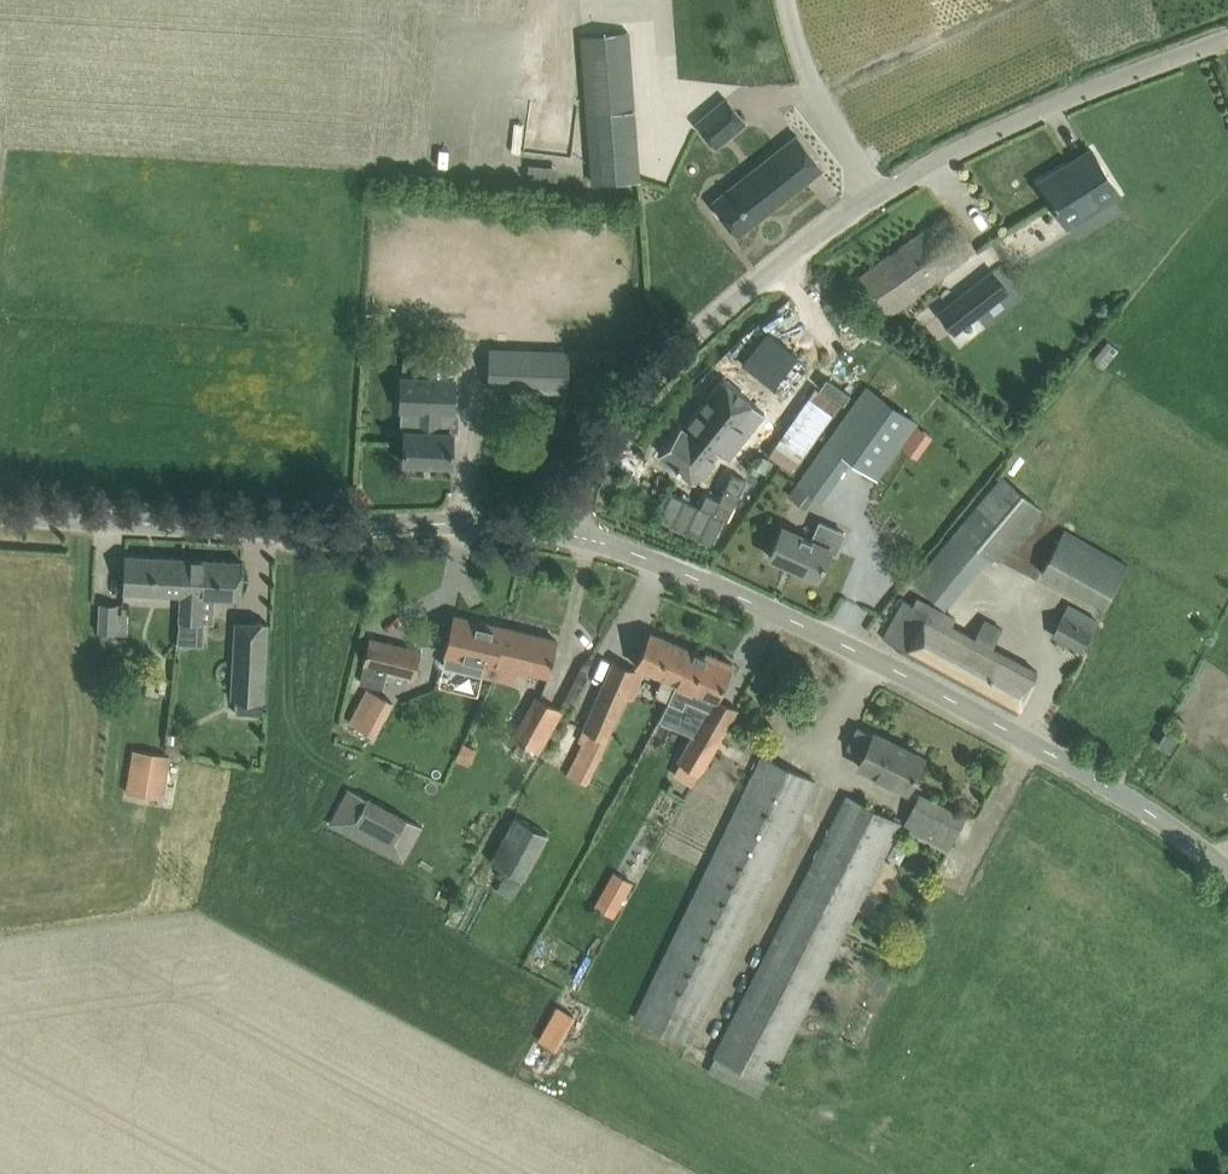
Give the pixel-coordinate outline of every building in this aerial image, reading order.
[(634,110),(628,30),(582,34),(588,114),(634,110)] [(727,98),(697,123),(708,137),(738,112),(727,98)] [(797,135),(712,202),(738,235),(823,167),(797,135)] [(1119,193),(1105,170),(1092,149),(1040,182),(1067,225),(1119,193)] [(974,249),(949,213),(852,282),(880,322),(974,249)] [(960,295),(938,312),(953,332),(976,315),(960,295)] [(1103,366),(1118,348),(1108,340),(1093,358),(1103,366)] [(567,355),(492,352),(491,384),(566,386),(567,355)] [(971,374),(960,364),(954,370),(965,380),(971,374)] [(823,372),(768,452),(794,470),(849,390),(823,372)] [(455,379),(431,378),(401,377),(400,408),(420,409),(419,430),(405,430),(404,462),(452,464),(453,433),(459,430),(459,412),(454,409),(455,379)] [(680,423),(658,450),(695,479),(718,450),(728,457),(764,412),(722,378),(684,426),(680,423)] [(867,387),(827,442),(877,477),(916,422),(867,387)] [(715,544),(744,476),(715,464),(698,503),(669,490),(657,520),(715,544)] [(1002,476),(957,530),(996,562),(1041,509),(1002,476)] [(782,526),(769,555),(818,577),(829,551),(837,555),(846,533),(820,521),(812,540),(782,526)] [(1065,530),(1041,572),(1104,607),(1128,565),(1065,530)] [(181,594),(183,558),(125,555),(123,591),(181,594)] [(183,558),(181,594),(179,621),(195,621),(196,596),(240,598),(242,561),(183,558)] [(1016,710),(1037,670),(993,646),(1001,628),(984,619),(974,637),(951,625),(954,618),(916,597),(913,604),(904,599),(895,617),(883,638),(1016,710)] [(98,631),(115,632),(117,604),(100,602),(98,631)] [(1080,650),(1092,628),(1098,618),(1070,603),(1053,634),(1080,650)] [(496,661),(504,627),(454,616),(443,665),(493,677),(497,661),(496,661)] [(262,715),(263,700),(267,622),(236,620),(232,698),(234,698),(234,713),(262,715)] [(497,661),(493,677),(513,682),(517,666),(549,674),(557,640),(504,627),(496,661),(497,661)] [(642,653),(637,665),(638,665),(663,676),(655,695),(669,701),(691,648),(652,631),(642,653)] [(363,663),(359,680),(382,686),(387,669),(415,676),(415,674),(421,651),(370,638),(363,663)] [(714,698),(716,699),(718,695),(732,663),(707,652),(705,655),(691,648),(669,701),(658,720),(677,728),(686,708),(683,707),(691,688),(714,698)] [(587,783),(638,670),(614,660),(578,741),(581,742),(561,789),(578,796),(584,782),(587,783)] [(392,701),(368,688),(350,722),(374,735),(392,701)] [(512,737),(533,749),(556,707),(536,695),(512,737)] [(681,761),(673,774),(682,778),(693,785),(700,772),(702,774),(741,708),(718,695),(716,699),(714,698),(679,760),(681,761)] [(874,733),(874,735),(858,727),(849,746),(864,754),(858,765),(907,789),(923,757),(874,733)] [(1165,731),(1158,743),(1169,750),(1177,739),(1165,731)] [(470,766),(478,749),(462,742),(455,759),(470,766)] [(172,756),(133,749),(125,791),(164,798),(172,756)] [(688,1044),(709,1001),(816,781),(762,755),(634,1018),(688,1044)] [(421,826),(348,789),(330,824),(403,861),(421,826)] [(948,850),(955,836),(965,817),(919,794),(909,814),(903,826),(948,850)] [(769,1082),(849,927),(900,823),(846,796),(719,1057),(715,1055),(707,1071),(759,1096),(767,1080),(769,1082)] [(534,826),(543,810),(531,804),(522,819),(515,815),(490,860),(524,878),(548,834),(534,826)] [(617,908),(632,881),(613,871),(598,897),(617,908)] [(563,1027),(560,1025),(570,1006),(560,1001),(542,1033),(555,1040),(563,1027)]
